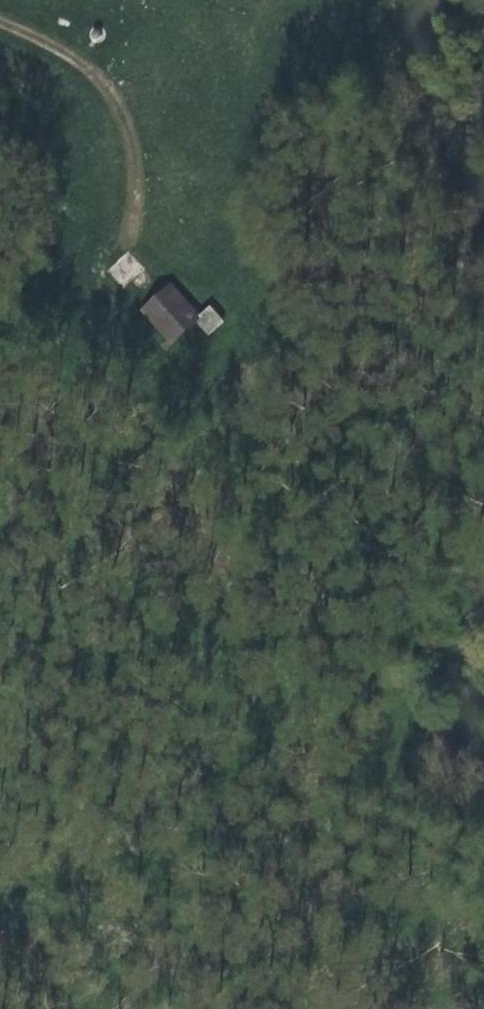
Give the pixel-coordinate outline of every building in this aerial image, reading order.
[(106,270),(123,288),(144,268),(127,251),(106,270)] [(209,304),(198,313),(170,281),(138,307),(168,344),(196,322),(207,335),(224,322),(209,304)]
